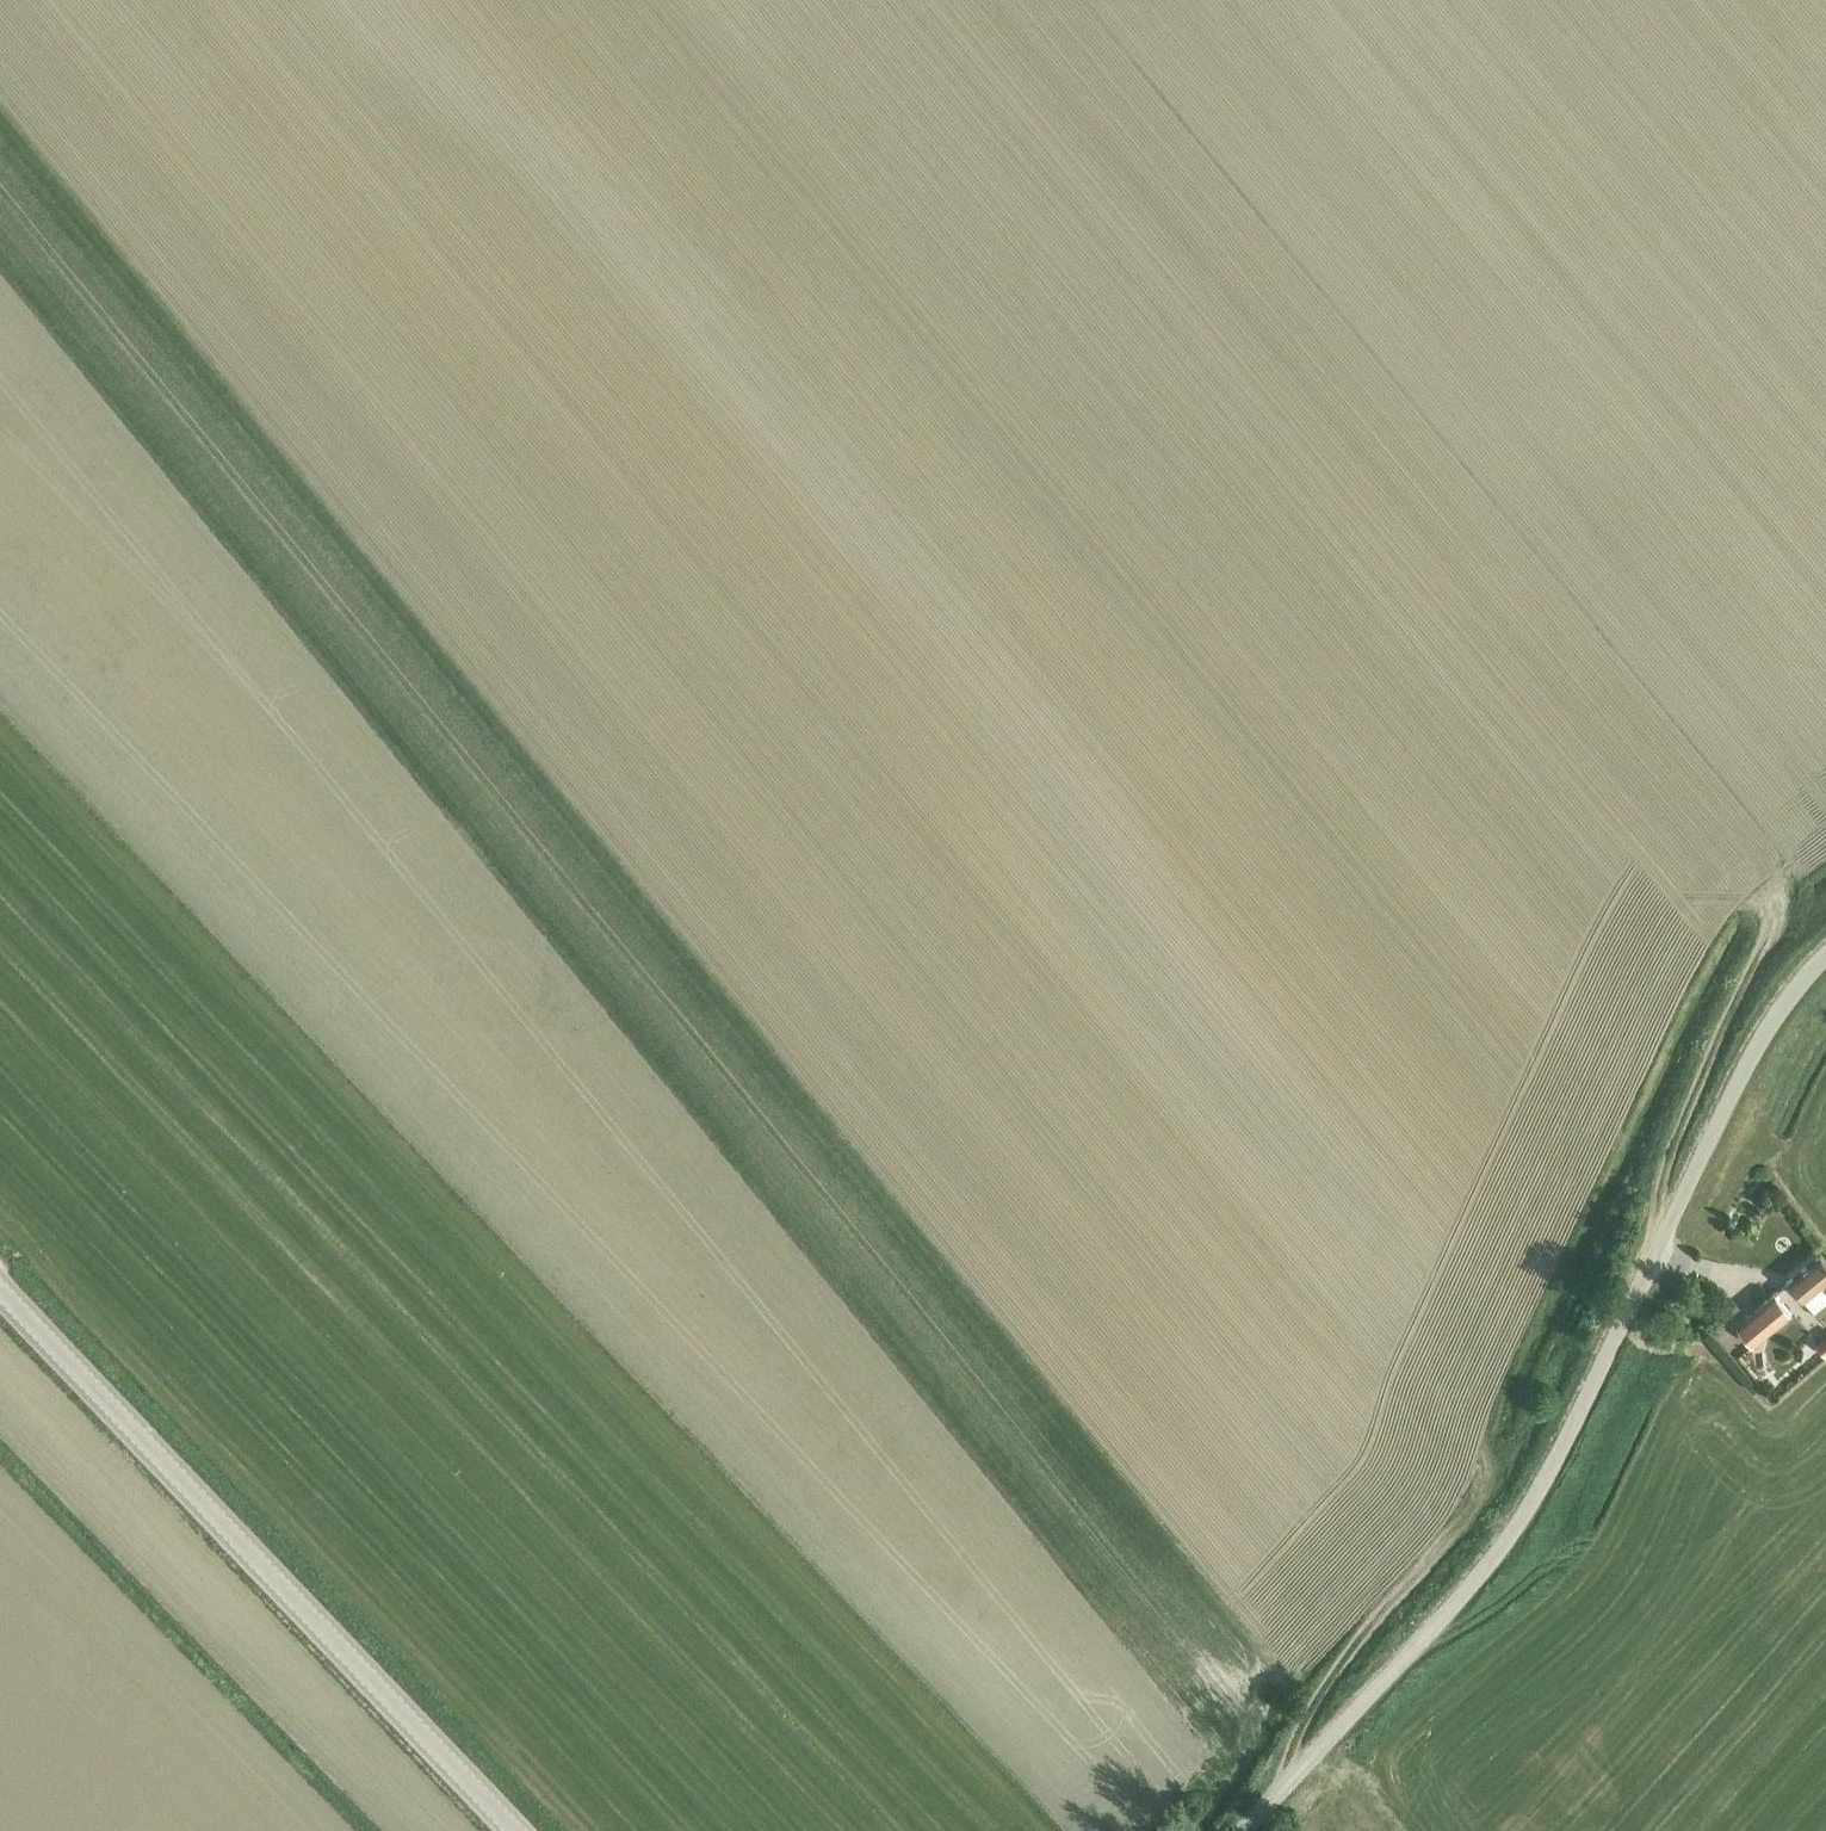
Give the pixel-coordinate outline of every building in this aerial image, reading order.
[(1786,1282),(1800,1299),(1802,1298),(1817,1316),(1825,1309),(1825,1265),(1818,1255),(1786,1282)] [(1773,1294),(1733,1326),(1749,1346),(1789,1314),(1773,1294)] [(1814,1344),(1824,1357),(1825,1356),(1825,1335),(1814,1344)]
